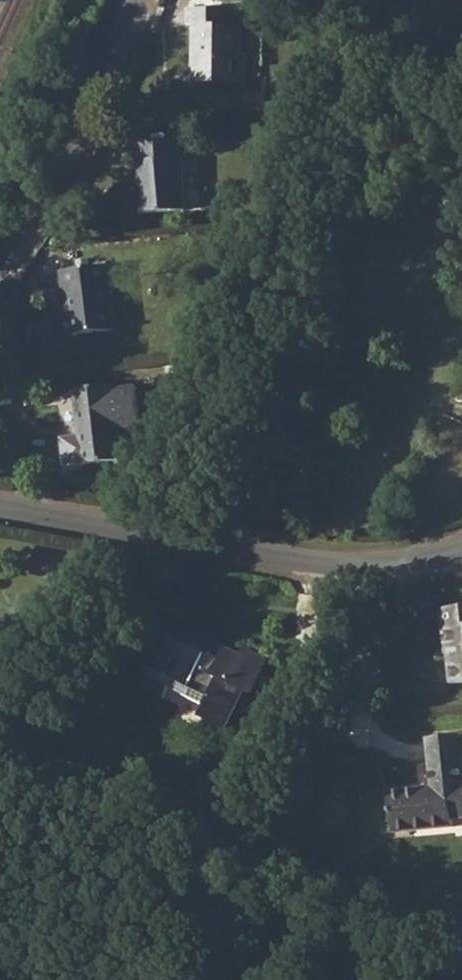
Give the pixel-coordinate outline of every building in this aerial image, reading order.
[(246,84),(245,83),(245,54),(242,54),(241,26),(235,25),(234,9),(186,9),(186,25),(192,25),(192,84),(246,84)] [(139,161),(137,161),(141,215),(187,211),(183,158),(181,158),(179,139),(137,143),(139,161)] [(107,265),(60,271),(61,288),(65,288),(71,336),(115,331),(107,265)] [(74,390),(78,428),(82,428),(83,436),(79,437),(79,438),(60,440),(64,466),(82,464),(82,465),(121,460),(117,429),(141,426),(137,387),(113,389),(113,386),(74,390)] [(440,610),(444,653),(446,653),(450,684),(461,683),(461,607),(440,610)] [(229,649),(214,641),(214,632),(190,620),(170,636),(163,633),(158,637),(156,638),(151,635),(137,662),(146,667),(137,685),(163,698),(172,680),(164,676),(174,657),(199,670),(186,696),(209,708),(203,719),(224,730),(243,693),(249,697),(267,660),(246,649),(238,654),(229,649)] [(389,791),(393,834),(452,828),(452,821),(461,820),(461,741),(461,734),(426,738),(430,786),(430,790),(419,793),(418,787),(389,791)]
